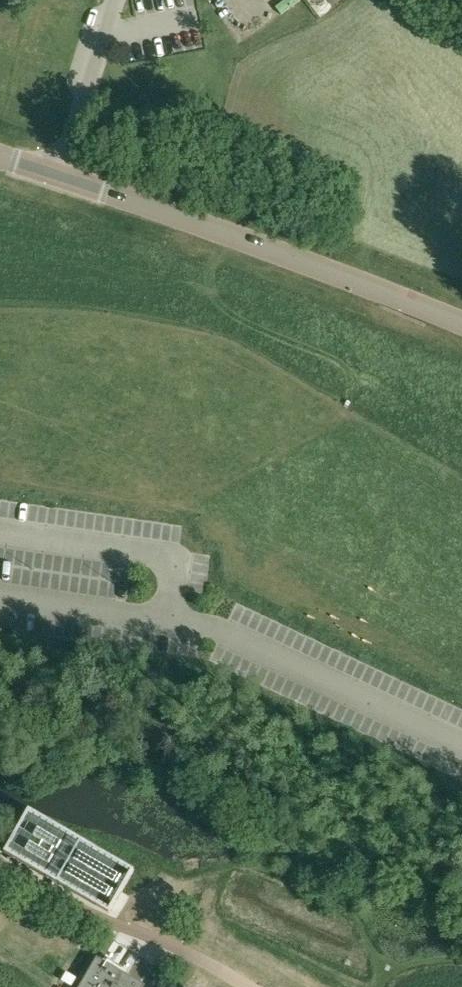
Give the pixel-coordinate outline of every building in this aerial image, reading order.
[(25,817),(4,853),(60,885),(112,910),(134,871),(82,840),(56,830),(25,817)] [(145,985),(140,982),(125,974),(135,957),(113,944),(111,942),(101,959),(97,957),(79,986),(144,986),(145,985)]
